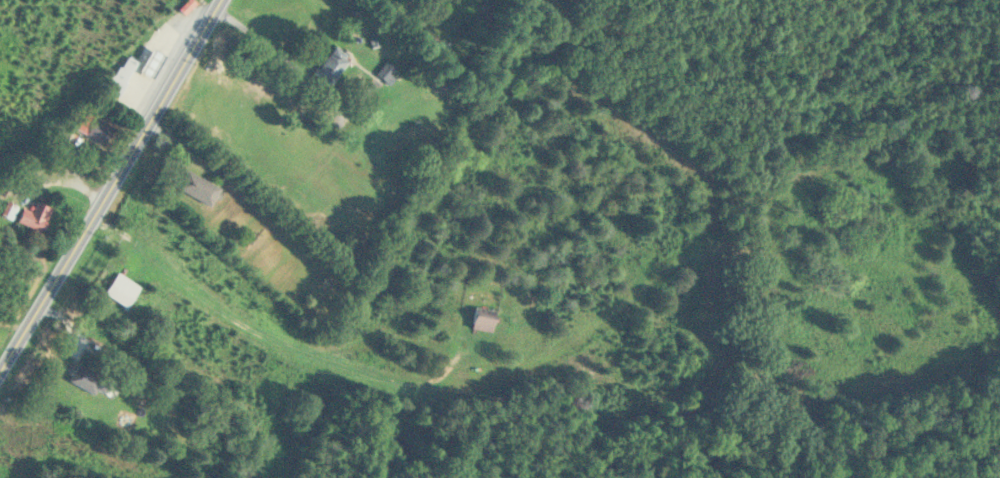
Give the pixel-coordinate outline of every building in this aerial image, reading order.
[(330,87),(352,60),(337,48),(315,74),(330,87)] [(378,76),(390,84),(399,70),(387,62),(378,76)] [(113,130),(97,119),(86,134),(103,146),(113,130)] [(221,188),(188,170),(178,189),(211,207),(221,188)] [(33,213),(24,209),(18,222),(42,233),(53,208),(38,202),(33,213)] [(2,216),(12,221),(18,207),(7,203),(2,216)] [(105,294),(128,308),(141,287),(119,273),(105,294)] [(472,329),(491,334),(495,320),(476,315),(472,329)] [(111,380),(78,365),(70,382),(103,397),(111,380)]
